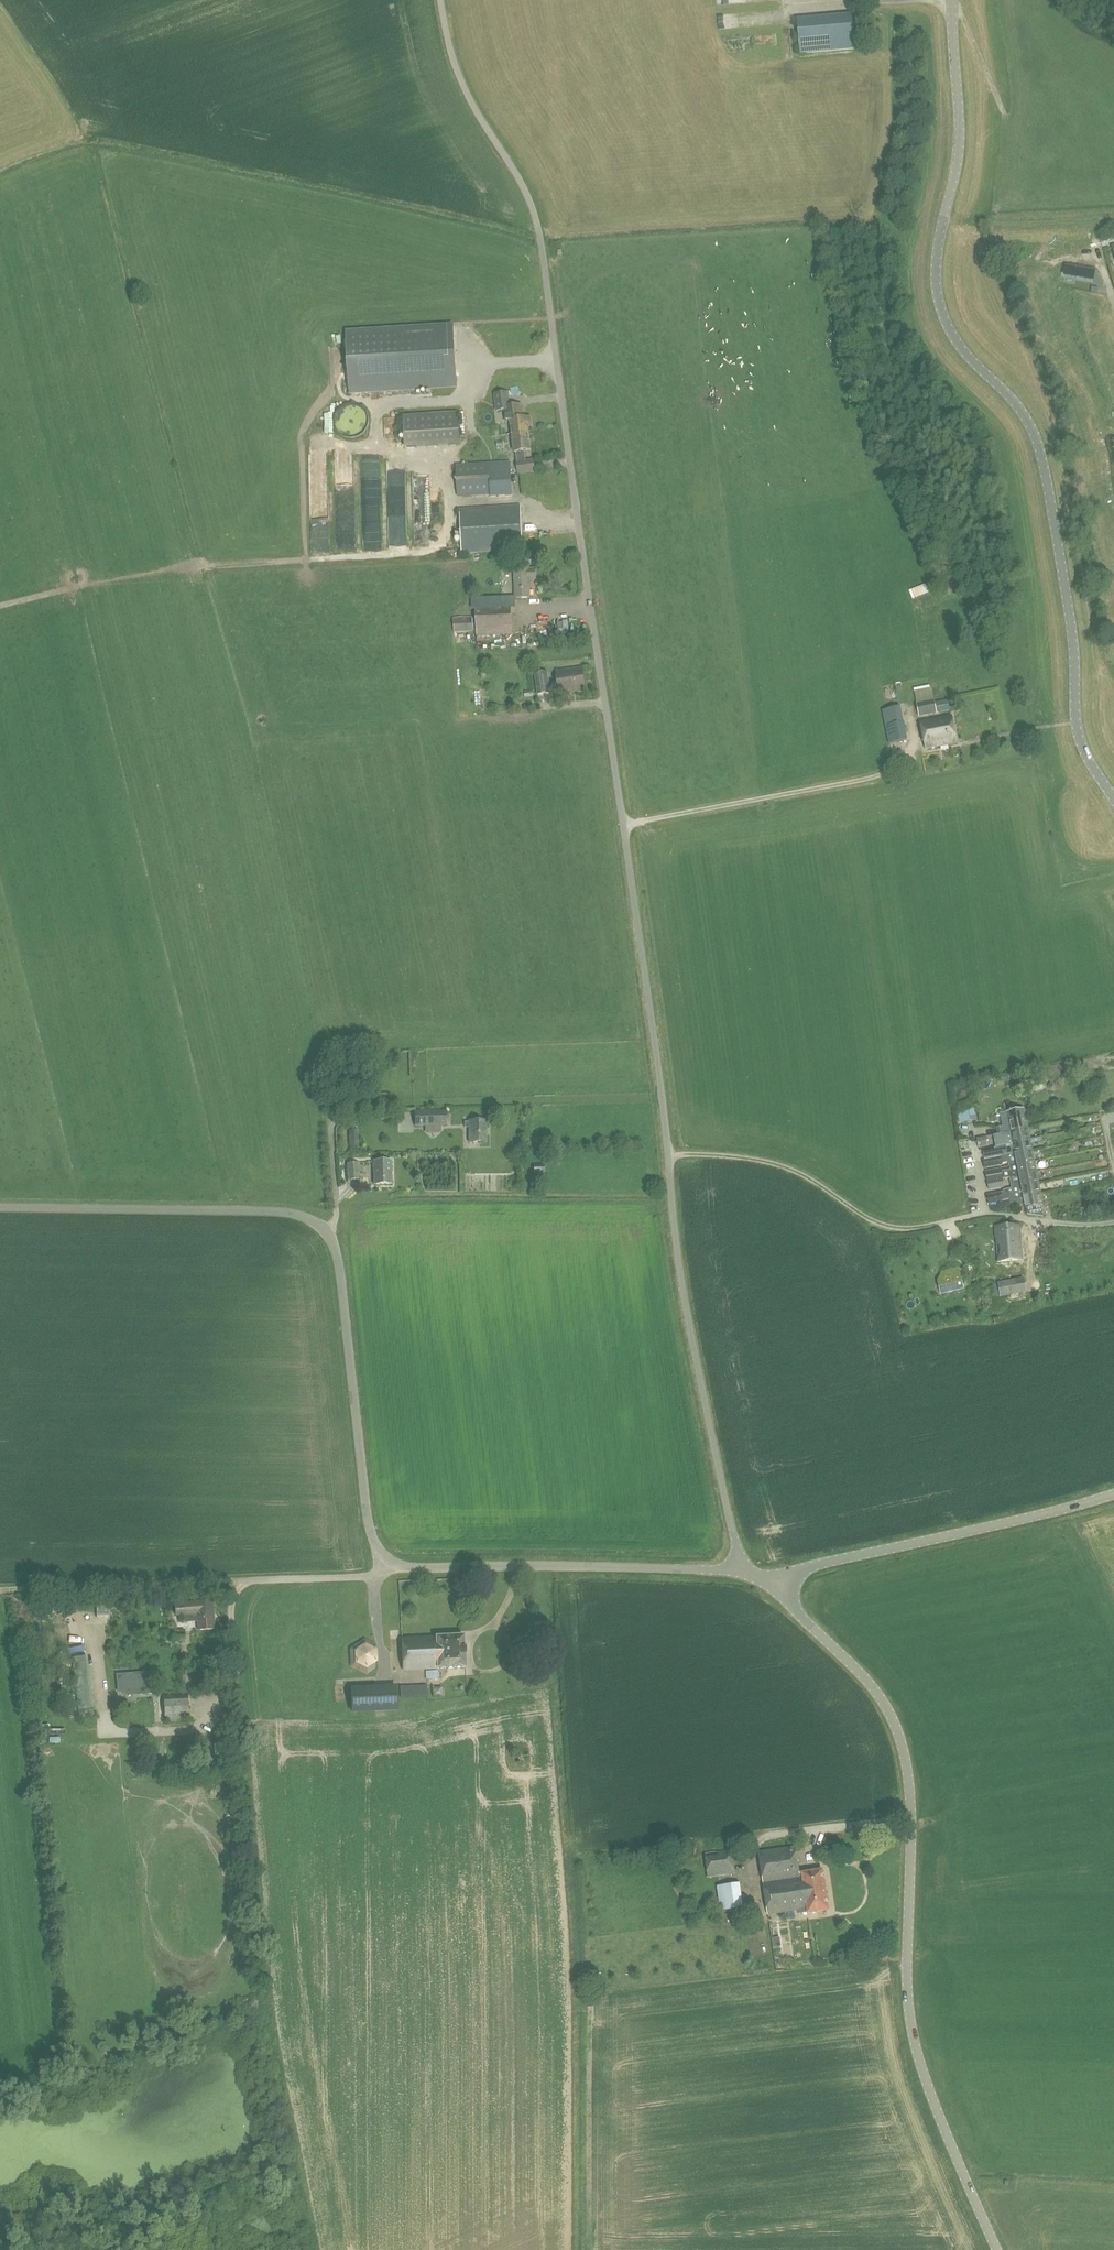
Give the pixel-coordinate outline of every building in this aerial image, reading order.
[(718,13),(719,25),(730,23),(729,11),(718,13)] [(797,20),(801,55),(856,50),(853,15),(797,20)] [(349,393),(456,386),(453,326),(346,332),(349,393)] [(518,429),(527,428),(532,427),(531,419),(523,419),(521,405),(510,407),(508,393),(494,395),(496,411),(504,410),(506,421),(510,420),(512,435),(515,435),(514,433),(519,433),(518,429)] [(405,447),(460,444),(458,413),(403,416),(405,447)] [(530,451),(527,428),(518,429),(519,433),(514,433),(515,435),(512,435),(512,442),(513,442),(514,453),(515,453),(516,463),(518,474),(534,472),(533,461),(525,462),(524,452),(530,451)] [(345,455),(333,456),(334,484),(346,484),(345,455)] [(510,462),(489,463),(455,465),(457,498),(491,496),(512,494),(510,462)] [(409,478),(409,492),(426,493),(426,478),(409,478)] [(410,501),(411,540),(427,539),(426,501),(410,501)] [(461,554),(523,551),(520,505),(459,509),(461,554)] [(351,545),(350,509),(335,509),(336,546),(351,545)] [(375,540),(374,530),(364,532),(366,542),(375,540)] [(529,561),(538,561),(538,553),(529,553),(529,561)] [(536,569),(529,570),(529,568),(514,568),(515,598),(530,598),(529,579),(536,579),(536,569)] [(925,584),(909,591),(912,599),(929,592),(925,584)] [(476,637),(511,635),(511,608),(475,609),(476,637)] [(453,633),(473,632),(472,617),(452,618),(453,633)] [(585,691),(582,668),(557,671),(559,694),(585,691)] [(537,696),(550,694),(547,672),(534,673),(537,696)] [(934,703),(932,689),(914,693),(919,717),(937,713),(950,711),(948,700),(934,703)] [(926,750),(957,743),(951,716),(920,723),(926,750)] [(904,722),(885,726),(888,744),(889,744),(908,740),(904,722)] [(1035,1072),(1025,1074),(1026,1083),(1037,1082),(1035,1072)] [(971,1109),(964,1110),(957,1112),(958,1117),(959,1123),(966,1122),(976,1120),(974,1108),(972,1109),(971,1109)] [(996,1128),(997,1134),(1011,1131),(1028,1128),(1026,1118),(1023,1119),(1022,1109),(1000,1114),(1002,1127),(996,1128)] [(415,1112),(415,1126),(447,1126),(446,1111),(415,1112)] [(486,1142),(486,1121),(469,1121),(469,1122),(464,1122),(464,1128),(469,1128),(469,1142),(486,1142)] [(1011,1131),(997,1134),(993,1134),(996,1147),(1013,1143),(1030,1140),(1028,1129),(1028,1128),(1011,1131)] [(984,1137),(976,1139),(977,1149),(986,1147),(984,1137)] [(1013,1143),(996,1147),(996,1150),(992,1151),(983,1153),(985,1160),(993,1159),(1001,1157),(1032,1151),(1030,1140),(1013,1143)] [(1001,1157),(1002,1164),(1008,1163),(1008,1167),(1010,1167),(1017,1165),(1034,1162),(1032,1151),(1001,1157)] [(1002,1165),(1002,1164),(1001,1157),(993,1159),(985,1160),(983,1161),(985,1169),(1002,1165)] [(373,1162),(374,1184),(392,1184),(391,1161),(373,1162)] [(1034,1162),(1017,1165),(1010,1167),(1011,1170),(1002,1172),(1003,1179),(1008,1178),(1010,1178),(1019,1176),(1036,1172),(1034,1162)] [(347,1180),(360,1179),(359,1163),(346,1164),(347,1180)] [(533,1174),(537,1174),(544,1173),(544,1165),(533,1165),(533,1174)] [(1003,1179),(1002,1172),(1002,1170),(985,1173),(987,1182),(1003,1179)] [(1015,1188),(1021,1187),(1039,1183),(1036,1172),(1019,1176),(1010,1178),(1012,1188),(1013,1188),(1015,1188)] [(1005,1187),(1003,1179),(987,1182),(988,1190),(1005,1187)] [(1021,1187),(1015,1188),(1013,1188),(1004,1190),(1005,1193),(1001,1194),(1001,1193),(996,1194),(997,1202),(1003,1201),(1009,1200),(1023,1197),(1023,1196),(1040,1193),(1039,1183),(1021,1187)] [(1040,1193),(1023,1196),(1023,1197),(1009,1200),(1010,1207),(1025,1204),(1027,1214),(1043,1217),(1041,1205),(1043,1205),(1040,1193)] [(996,1202),(997,1202),(996,1194),(987,1195),(989,1203),(996,1202)] [(1089,1208),(1081,1208),(1081,1216),(1089,1215),(1089,1208)] [(995,1227),(997,1262),(1022,1260),(1019,1225),(995,1227)] [(943,1279),(947,1293),(963,1289),(960,1275),(958,1268),(941,1272),(943,1279)] [(1024,1279),(998,1284),(1001,1296),(1026,1292),(1024,1279)] [(111,1597),(112,1609),(128,1608),(128,1596),(111,1597)] [(74,1598),(75,1612),(98,1612),(97,1597),(74,1598)] [(97,1597),(98,1612),(98,1616),(112,1616),(112,1609),(111,1597),(97,1597)] [(61,1613),(75,1612),(74,1598),(61,1599),(61,1613)] [(31,1613),(48,1612),(47,1599),(29,1600),(31,1613)] [(54,1613),(61,1613),(61,1599),(52,1600),(54,1613)] [(174,1603),(175,1617),(197,1615),(198,1629),(215,1629),(212,1600),(196,1602),(174,1603)] [(185,1642),(184,1634),(173,1634),(174,1642),(185,1642)] [(404,1671),(465,1667),(463,1636),(402,1639),(404,1671)] [(376,1668),(376,1650),(374,1644),(365,1638),(349,1648),(350,1666),(367,1675),(376,1668)] [(87,1656),(72,1658),(79,1710),(93,1708),(87,1656)] [(438,1671),(426,1671),(426,1680),(438,1679),(438,1671)] [(117,1675),(118,1689),(138,1687),(139,1694),(153,1693),(151,1673),(117,1675)] [(413,1684),(400,1685),(400,1697),(413,1697),(413,1684)] [(351,1689),(352,1712),(397,1710),(396,1687),(351,1689)] [(165,1722),(190,1721),(188,1694),(164,1695),(165,1722)] [(798,1911),(799,1914),(808,1913),(829,1910),(823,1870),(802,1873),(802,1874),(800,1874),(796,1846),(758,1851),(768,1915),(798,1911)] [(705,1853),(708,1878),(734,1875),(731,1849),(705,1853)] [(721,1911),(743,1908),(740,1883),(717,1886),(721,1911)]
